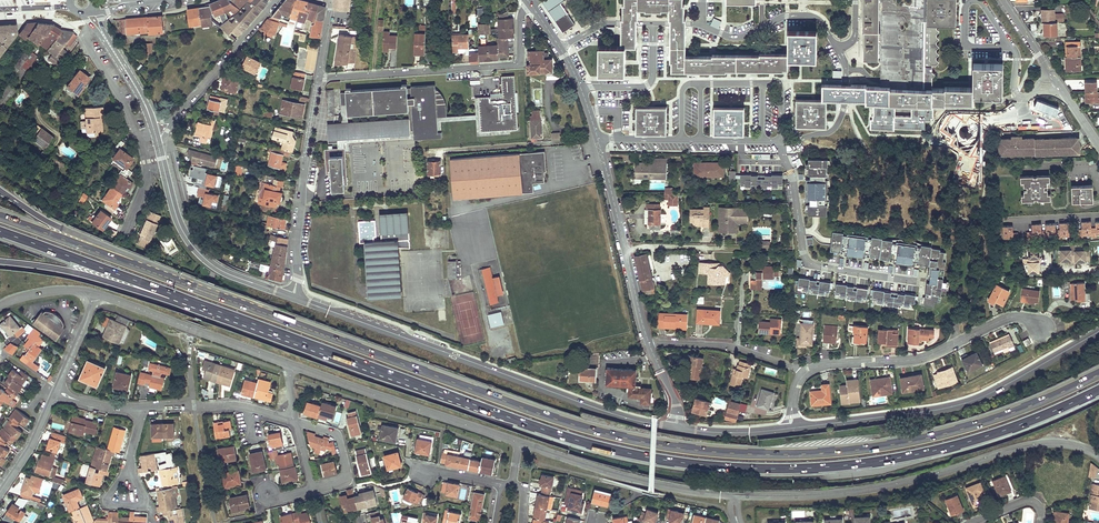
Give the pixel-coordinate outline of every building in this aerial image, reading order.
[(233,15),(240,10),(229,0),(219,0),(214,2),(210,4),(215,16),(226,11),(231,16),(231,17),(233,15)] [(240,10),(241,9),(246,0),(229,0),(240,10)] [(233,15),(246,26),(247,25),(256,15),(266,3),(267,2),(264,0),(253,0),(252,2),(248,0),(246,0),(241,9),(240,10),(233,15)] [(272,15),(280,18),(282,13),(291,15),(295,0),(285,0),(273,15),(272,15)] [(301,0),(295,0),(291,15),(289,21),(296,23),(299,9),(306,11),(308,2),(301,0)] [(334,9),(350,11),(351,0),(334,0),(334,9)] [(548,11),(557,5),(561,10),(564,8),(560,3),(564,0),(546,0),(542,2),(545,6),(548,11)] [(636,26),(636,19),(638,19),(638,9),(646,9),(646,11),(662,11),(662,9),(669,9),(669,19),(671,19),(670,44),(670,61),(672,61),(672,70),(685,71),(713,71),(713,70),(760,70),(760,68),(784,69),(788,69),(788,59),(788,54),(784,54),(760,53),(760,55),(712,55),(712,56),(685,56),(685,44),(686,19),(684,19),(684,4),(683,4),(683,0),(624,0),(624,4),(623,4),(623,9),(623,18),(621,18),(621,26),(621,43),(621,46),(626,46),(636,47),(636,44),(636,26)] [(879,57),(879,22),(879,0),(863,0),(863,2),(862,9),(862,29),(864,30),(863,57),(879,57)] [(927,0),(925,0),(925,22),(879,22),(879,57),(880,57),(880,86),(890,86),(890,88),(927,88),(927,21),(927,0)] [(879,22),(925,22),(925,0),(879,0),(879,22)] [(927,21),(936,21),(956,21),(956,11),(956,0),(927,0),(927,21)] [(319,5),(308,2),(306,11),(299,9),(296,23),(295,27),(303,29),(311,31),(313,23),(315,23),(316,18),(319,5)] [(211,9),(210,4),(204,6),(199,7),(201,24),(202,26),(217,23),(216,23),(212,20),(211,14),(211,9)] [(319,5),(316,18),(323,19),(325,7),(319,5)] [(557,5),(548,11),(553,18),(556,22),(568,14),(564,8),(561,10),(557,5)] [(191,10),(187,11),(189,26),(201,24),(199,7),(193,9),(191,10)] [(1042,22),(1043,22),(1054,22),(1054,15),(1054,9),(1042,10),(1042,22)] [(513,23),(513,18),(508,19),(508,12),(500,15),(500,19),(499,19),(500,38),(499,38),(499,56),(507,56),(506,38),(513,38),(513,33),(512,23),(513,23)] [(568,14),(556,22),(560,28),(563,32),(575,24),(568,14)] [(126,34),(148,32),(149,34),(163,33),(162,16),(125,19),(126,34)] [(323,19),(316,18),(315,23),(313,23),(311,31),(310,35),(320,37),(321,30),(323,19)] [(718,29),(722,22),(713,18),(710,25),(718,29)] [(278,22),(268,19),(263,25),(260,29),(265,31),(274,34),(275,34),(278,24),(283,26),(284,24),(278,22)] [(936,21),(927,21),(927,88),(932,88),(932,85),(932,63),(935,63),(936,21)] [(1043,22),(1044,28),(1044,34),(1057,34),(1057,22),(1054,22),(1043,22)] [(36,23),(26,23),(18,34),(21,36),(18,40),(22,43),(28,36),(38,44),(53,24),(36,23)] [(17,31),(17,24),(0,25),(0,53),(17,31)] [(56,27),(53,24),(38,44),(39,45),(40,44),(47,49),(61,30),(56,27)] [(490,32),(490,24),(478,24),(478,33),(490,32)] [(425,44),(425,25),(419,25),(419,31),(415,31),(415,43),(425,44)] [(60,50),(66,43),(70,46),(77,36),(73,33),(72,32),(66,31),(61,30),(47,49),(55,55),(59,50),(60,50)] [(294,30),(293,35),(299,36),(298,41),(304,43),(306,33),(294,30)] [(788,59),(816,60),(817,31),(789,31),(788,54),(788,59)] [(397,36),(393,36),(390,36),(390,32),(384,32),(383,51),(389,51),(389,48),(396,48),(397,36)] [(340,35),(338,47),(336,60),(348,62),(349,61),(355,62),(358,38),(340,35)] [(464,48),(466,48),(469,48),(469,35),(452,35),(452,52),(459,52),(459,48),(464,48)] [(1067,46),(1067,51),(1067,56),(1080,56),(1080,41),(1065,41),(1065,46),(1067,46)] [(497,42),(478,43),(479,44),(479,49),(479,52),(479,60),(484,60),(484,59),(493,59),(498,59),(498,56),(497,42)] [(143,54),(152,54),(152,43),(142,44),(143,54)] [(425,44),(415,43),(414,53),(425,53),(425,44)] [(317,51),(318,46),(308,44),(307,49),(309,49),(305,69),(314,71),(315,63),(317,51)] [(621,46),(599,46),(599,74),(625,74),(626,46),(621,46)] [(474,62),(475,62),(479,62),(479,52),(479,49),(469,49),(469,53),(469,61),(471,60),(471,63),(474,62)] [(544,50),(536,50),(527,51),(527,59),(530,59),(530,64),(527,64),(528,72),(552,71),(551,59),(549,59),(548,52),(544,52),(544,50)] [(31,63),(34,60),(37,56),(32,52),(28,56),(26,59),(31,63)] [(21,66),(26,59),(28,56),(24,53),(11,70),(15,73),(21,66)] [(425,53),(424,61),(433,62),(433,53),(425,53)] [(245,68),(250,70),(256,73),(261,62),(247,55),(243,62),(247,64),(245,68)] [(1080,56),(1067,56),(1065,56),(1066,70),(1081,69),(1080,56)] [(31,63),(26,59),(21,66),(26,70),(31,63)] [(64,62),(59,59),(55,64),(59,68),(64,62)] [(1003,64),(974,64),(973,87),(973,92),(1003,93),(1003,64)] [(15,73),(15,75),(20,79),(26,70),(21,66),(15,73)] [(84,85),(83,84),(88,77),(79,69),(66,86),(77,95),(84,85)] [(303,84),(304,81),(305,78),(303,78),(305,74),(294,71),(291,87),(301,89),(302,84),(303,84)] [(278,86),(280,82),(282,78),(277,75),(273,83),(278,86)] [(479,97),(481,131),(510,129),(518,129),(517,111),(515,92),(514,75),(502,76),(503,95),(479,97)] [(224,76),(222,83),(221,90),(236,93),(238,79),(224,76)] [(1098,91),(1098,89),(1097,89),(1097,81),(1085,81),(1085,92),(1098,91)] [(16,90),(8,84),(0,94),(0,112),(16,90)] [(341,93),(342,104),(347,104),(348,114),(409,110),(409,118),(403,119),(403,123),(374,125),(373,125),(371,126),(370,127),(369,129),(369,130),(369,132),(370,133),(371,135),(373,136),(375,136),(438,131),(437,117),(447,116),(446,107),(443,107),(443,106),(443,104),(443,103),(442,101),(442,100),(441,99),(440,97),(440,96),(439,95),(438,93),(436,93),(435,88),(435,84),(410,86),(411,87),(407,87),(407,84),(402,85),(402,86),(352,90),(351,88),(346,89),(346,93),(341,93)] [(822,99),(826,99),(844,99),(844,85),(834,85),(822,85),(822,99)] [(973,87),(945,87),(945,102),(973,102),(973,87)] [(438,91),(435,88),(436,93),(438,93),(439,95),(440,96),(440,97),(441,99),(442,100),(442,101),(443,103),(443,104),(443,106),(443,107),(446,107),(446,106),(446,104),(445,102),(444,100),(443,97),(441,94),(438,91)] [(932,88),(932,103),(945,103),(945,102),(945,88),(932,88)] [(333,89),(326,90),(328,116),(335,116),(333,89)] [(1085,92),(1085,103),(1098,103),(1098,91),(1085,92)] [(219,101),(220,99),(220,98),(212,96),(211,101),(209,101),(208,108),(219,111),(221,101),(219,101)] [(403,119),(327,124),(328,138),(333,138),(338,138),(338,142),(442,136),(441,120),(476,118),(477,135),(510,133),(510,129),(481,131),(479,97),(475,97),(476,115),(447,116),(437,117),(438,131),(375,136),(373,136),(371,135),(370,133),(369,132),(369,130),(369,129),(370,127),(371,126),(373,125),(374,125),(403,123),(403,119)] [(826,126),(826,99),(822,99),(796,99),(796,115),(796,126),(826,126)] [(300,117),(301,114),(302,111),(303,111),(304,104),(283,100),(280,113),(300,117)] [(99,132),(98,117),(101,116),(102,116),(102,107),(85,107),(85,121),(80,121),(81,129),(86,128),(86,132),(93,132),(99,132)] [(651,133),(666,134),(666,107),(636,107),(636,133),(651,133)] [(744,134),(744,108),(729,108),(714,107),(714,134),(744,134)] [(54,118),(57,115),(49,109),(46,112),(54,118)] [(528,121),(530,121),(531,138),(537,138),(542,137),(541,115),(530,116),(530,119),(528,119),(528,121)] [(200,140),(204,141),(209,142),(210,138),(208,137),(211,125),(213,126),(215,120),(203,117),(201,122),(198,121),(195,135),(201,136),(200,140)] [(32,139),(39,145),(44,148),(53,137),(37,125),(31,132),(35,135),(32,139)] [(293,142),(293,141),(293,140),(294,140),(294,139),(293,138),(292,138),(292,137),(293,132),(275,127),(272,138),(285,141),(282,149),(290,151),(291,151),(293,142)] [(560,136),(560,132),(551,133),(552,140),(562,139),(562,136),(560,136)] [(1034,138),(1022,139),(1022,136),(1012,137),(1012,139),(999,139),(999,155),(1035,154),(1035,155),(1069,154),(1069,151),(1075,151),(1075,149),(1075,140),(1069,140),(1069,138),(1034,139),(1034,138)] [(1077,148),(1077,140),(1076,138),(1069,138),(1069,140),(1075,140),(1075,149),(1077,148)] [(123,171),(128,174),(129,175),(132,172),(126,168),(133,158),(119,148),(123,142),(120,140),(115,146),(119,148),(112,158),(125,168),(123,171)] [(34,150),(47,160),(52,154),(44,148),(39,145),(34,150)] [(288,157),(290,151),(282,149),(273,146),(271,151),(268,165),(278,168),(277,170),(284,171),(286,165),(285,165),(285,164),(284,162),(281,161),(283,154),(285,155),(285,156),(288,157)] [(332,190),(345,189),(345,184),(347,184),(345,148),(325,149),(326,164),(329,164),(330,173),(331,173),(332,190)] [(217,157),(189,149),(187,154),(192,155),(191,160),(214,166),(216,157),(217,157)] [(545,176),(544,160),(545,160),(544,151),(451,158),(454,198),(527,192),(526,183),(533,182),(544,182),(544,176),(545,176)] [(63,163),(52,154),(47,160),(58,168),(63,163)] [(646,162),(635,162),(635,178),(652,178),(652,177),(663,177),(662,178),(666,178),(667,159),(654,158),(654,163),(646,163),(646,162)] [(827,176),(828,159),(808,159),(808,163),(805,164),(806,168),(808,168),(808,175),(810,175),(825,175),(827,176)] [(441,173),(440,167),(440,161),(428,161),(428,174),(441,173)] [(700,162),(700,167),(694,167),(694,176),(724,176),(724,162),(700,162)] [(237,164),(234,172),(241,175),(244,166),(237,164)] [(215,186),(217,173),(206,171),(207,167),(194,165),(189,174),(189,175),(197,177),(194,184),(199,186),(197,194),(204,195),(203,203),(212,205),(213,201),(218,202),(219,195),(214,192),(216,192),(196,182),(215,186)] [(111,187),(121,194),(126,187),(128,188),(132,183),(125,178),(128,174),(123,171),(121,170),(118,173),(120,175),(111,187)] [(751,174),(740,174),(740,185),(745,185),(745,187),(751,187),(751,186),(751,175),(751,174)] [(782,174),(772,174),(772,175),(772,186),(772,188),(778,188),(778,185),(782,185),(782,174)] [(277,177),(267,175),(266,182),(280,186),(282,186),(283,180),(276,179),(277,177)] [(761,175),(751,175),(751,186),(755,186),(755,188),(761,188),(761,175)] [(772,175),(761,175),(761,188),(767,188),(767,186),(772,186),(772,175)] [(825,179),(825,175),(810,175),(810,179),(806,179),(806,200),(810,200),(810,204),(808,204),(808,215),(827,215),(827,205),(825,204),(825,200),(827,201),(827,179),(825,179)] [(1050,184),(1050,175),(1021,176),(1021,185),(1024,185),(1024,186),(1027,186),(1027,191),(1025,191),(1025,195),(1022,195),(1022,201),(1051,200),(1051,193),(1048,193),(1048,184),(1050,184)] [(279,191),(280,186),(266,182),(264,189),(266,189),(264,198),(259,197),(256,196),(255,199),(254,199),(254,202),(262,203),(261,209),(269,211),(271,205),(273,206),(276,206),(277,201),(280,201),(280,200),(281,199),(282,197),(281,196),(282,192),(279,191)] [(438,195),(438,190),(438,184),(429,184),(429,196),(431,196),(431,195),(438,195)] [(1092,185),(1072,186),(1073,202),(1093,200),(1092,185)] [(115,202),(121,194),(111,187),(102,200),(108,204),(105,208),(112,213),(115,209),(114,208),(118,203),(115,202)] [(669,194),(669,202),(672,202),(672,205),(678,205),(678,194),(673,194),(669,194)] [(648,210),(648,224),(649,224),(649,229),(660,229),(661,209),(660,209),(660,204),(650,204),(650,209),(648,209),(648,210)] [(710,207),(704,207),(703,209),(690,209),(690,218),(694,218),(694,222),(697,225),(704,225),(704,226),(709,226),(710,207)] [(734,229),(734,220),(747,220),(748,207),(718,207),(718,224),(722,224),(722,229),(734,229)] [(100,209),(91,222),(102,229),(111,217),(100,209)] [(136,244),(146,248),(156,224),(150,221),(153,214),(149,212),(139,234),(140,235),(136,244)] [(159,216),(153,214),(150,221),(156,224),(159,216)] [(267,225),(284,229),(286,219),(285,218),(269,214),(267,225)] [(375,220),(358,221),(360,243),(365,242),(369,298),(401,296),(397,240),(400,240),(400,248),(408,248),(410,248),(408,214),(380,216),(381,241),(374,242),(373,237),(376,237),(375,220)] [(722,224),(718,224),(718,232),(737,232),(737,223),(747,223),(747,220),(734,220),(734,229),(722,229),(722,224)] [(1082,222),(1082,229),(1077,229),(1078,237),(1083,236),(1083,234),(1091,233),(1092,236),(1096,236),(1096,233),(1098,233),(1098,221),(1096,221),(1096,228),(1091,228),(1091,221),(1082,222)] [(1060,235),(1069,235),(1069,222),(1060,223),(1060,230),(1055,230),(1055,223),(1046,223),(1046,230),(1041,230),(1041,223),(1032,224),(1032,231),(1027,231),(1028,239),(1033,239),(1033,236),(1042,236),(1042,239),(1047,238),(1047,236),(1056,235),(1056,238),(1060,237),(1060,235)] [(266,230),(267,225),(262,224),(260,231),(268,233),(269,231),(267,230),(266,230)] [(1012,225),(1004,226),(1004,238),(1013,237),(1013,240),(1018,239),(1018,232),(1012,232),(1012,225)] [(843,233),(833,231),(830,250),(841,252),(841,250),(845,250),(845,254),(865,257),(866,253),(870,254),(870,256),(880,257),(882,239),(882,238),(872,237),(872,239),(843,235),(843,233)] [(283,237),(271,234),(269,239),(272,240),(271,241),(270,245),(276,247),(271,266),(283,269),(284,265),(285,265),(285,264),(288,239),(283,238),(283,237)] [(893,241),(882,239),(880,257),(880,258),(890,260),(890,258),(894,258),(894,262),(915,265),(915,261),(919,262),(919,264),(930,265),(932,248),(932,246),(921,245),(921,247),(892,243),(893,241)] [(408,248),(400,248),(400,240),(397,240),(401,296),(403,296),(401,252),(408,248)] [(163,249),(158,242),(154,245),(159,252),(163,249)] [(1039,243),(1030,243),(1030,248),(1029,248),(1030,258),(1040,257),(1040,247),(1039,247),(1039,243)] [(1076,261),(1075,250),(1075,245),(1070,245),(1070,249),(1061,250),(1061,260),(1071,259),(1071,263),(1076,262),(1076,261)] [(941,249),(932,248),(930,265),(928,273),(931,273),(944,275),(946,261),(943,261),(944,252),(940,251),(941,249)] [(1090,259),(1089,250),(1085,251),(1085,250),(1075,250),(1076,261),(1086,261),(1086,260),(1090,259)] [(646,253),(634,256),(642,290),(654,288),(646,253)] [(1040,257),(1030,258),(1024,258),(1024,263),(1029,262),(1029,272),(1039,272),(1039,262),(1042,262),(1042,257),(1040,257)] [(460,261),(448,261),(448,278),(461,278),(460,261)] [(713,263),(700,263),(700,273),(709,273),(708,283),(725,284),(726,276),(724,274),(724,273),(727,271),(723,266),(719,266),(717,268),(713,268),(713,263)] [(283,272),(283,269),(271,266),(266,265),(265,267),(264,271),(256,269),(255,274),(261,276),(268,278),(281,281),(282,275),(283,272)] [(491,266),(478,269),(479,274),(482,274),(489,305),(500,302),(498,295),(494,277),(491,266)] [(756,271),(756,272),(756,279),(751,279),(750,286),(762,286),(762,278),(773,278),(773,276),(779,276),(779,275),(779,270),(779,269),(774,269),(774,267),(760,267),(760,271),(756,271)] [(944,275),(931,273),(930,283),(927,282),(924,304),(934,305),(935,301),(938,301),(939,295),(945,295),(947,281),(943,281),(944,275)] [(501,275),(494,277),(498,295),(506,293),(501,275)] [(799,276),(797,290),(829,294),(831,280),(799,276)] [(836,282),(834,297),(866,301),(868,287),(836,282)] [(1073,299),(1075,299),(1077,299),(1085,299),(1085,282),(1072,283),(1072,288),(1073,299)] [(1003,303),(1010,290),(997,284),(989,300),(994,303),(996,299),(1003,303)] [(654,288),(642,290),(644,296),(655,294),(654,288)] [(1035,302),(1038,302),(1040,291),(1023,288),(1021,300),(1035,302)] [(873,303),(915,305),(916,292),(874,289),(873,303)] [(709,321),(719,321),(720,310),(698,309),(697,322),(709,323),(709,321)] [(46,311),(45,311),(44,313),(41,311),(33,322),(57,339),(65,328),(63,327),(64,325),(64,324),(63,321),(61,319),(60,317),(58,315),(56,314),(54,313),(51,312),(49,311),(46,311)] [(501,311),(489,314),(492,327),(504,324),(501,311)] [(675,316),(665,316),(665,314),(660,313),(659,327),(674,328),(674,326),(686,326),(686,315),(675,314),(675,316)] [(128,320),(118,315),(116,321),(113,327),(123,332),(128,320)] [(26,330),(24,328),(22,326),(20,328),(10,316),(0,324),(10,336),(14,333),(17,331),(20,335),(26,330)] [(119,342),(123,332),(113,327),(116,321),(106,317),(103,324),(107,326),(103,336),(111,339),(119,342)] [(759,322),(758,333),(770,334),(770,332),(781,333),(782,320),(770,319),(770,322),(759,322)] [(146,329),(142,326),(139,325),(135,323),(134,326),(137,328),(145,332),(146,329)] [(797,338),(796,343),(806,344),(812,344),(813,324),(801,323),(800,338),(797,338)] [(861,343),(861,341),(866,341),(868,326),(854,325),(853,331),(855,332),(854,342),(861,343)] [(41,333),(34,328),(27,336),(30,338),(24,345),(27,348),(25,350),(27,351),(24,355),(23,354),(19,359),(26,364),(30,359),(33,361),(42,349),(38,347),(33,343),(38,336),(41,333)] [(837,340),(837,330),(824,328),(823,339),(837,340)] [(929,339),(929,338),(929,336),(934,336),(934,329),(909,328),(908,342),(919,343),(919,339),(929,339)] [(882,332),(879,332),(878,342),(886,343),(886,344),(897,345),(898,333),(892,333),(892,330),(882,329),(882,332)] [(1009,347),(1014,345),(1010,335),(991,343),(995,351),(1008,345),(1009,347)] [(43,340),(38,336),(33,343),(38,347),(43,340)] [(982,364),(976,352),(969,356),(963,359),(969,371),(982,364)] [(684,377),(688,378),(688,376),(699,379),(703,358),(685,354),(682,365),(687,366),(684,377)] [(96,378),(98,379),(99,380),(105,367),(88,359),(80,376),(94,382),(96,378)] [(216,381),(221,365),(205,360),(203,367),(207,368),(204,377),(216,381)] [(736,374),(733,374),(730,385),(740,387),(743,377),(747,378),(751,364),(740,361),(739,365),(738,364),(737,369),(736,374)] [(216,381),(217,381),(230,385),(234,369),(221,365),(216,381)] [(628,396),(637,397),(637,394),(640,395),(640,397),(640,403),(650,404),(650,397),(651,397),(652,392),(651,392),(646,392),(647,388),(640,387),(640,386),(635,385),(636,369),(606,367),(606,385),(628,386),(628,396)] [(8,375),(9,376),(22,385),(27,377),(29,375),(22,370),(19,373),(16,371),(12,368),(8,375)] [(578,371),(578,372),(578,373),(579,373),(579,378),(589,379),(589,381),(596,381),(596,369),(580,368),(579,371),(578,371)] [(953,368),(938,373),(934,375),(939,387),(957,381),(953,368)] [(127,389),(129,382),(131,374),(117,371),(113,386),(127,389)] [(149,380),(151,380),(150,383),(150,386),(161,389),(164,377),(140,371),(137,382),(144,384),(144,381),(148,382),(149,380)] [(909,377),(901,379),(903,391),(925,387),(922,374),(908,376),(909,377)] [(12,387),(10,390),(15,394),(17,395),(20,397),(21,396),(18,393),(23,386),(22,385),(9,376),(4,382),(9,385),(12,387)] [(94,382),(80,376),(79,378),(96,386),(99,380),(98,379),(96,378),(94,382)] [(881,381),(872,383),(874,396),(892,393),(890,377),(880,378),(881,381)] [(242,392),(254,395),(257,383),(245,379),(242,392)] [(254,395),(254,396),(270,400),(272,393),(267,392),(270,382),(258,379),(257,383),(254,395)] [(705,390),(707,380),(700,379),(697,388),(705,390)] [(841,401),(850,400),(850,402),(859,401),(857,379),(846,381),(847,386),(840,386),(841,401)] [(810,391),(812,405),(831,403),(829,384),(822,385),(822,390),(810,391)] [(4,400),(13,406),(17,402),(12,398),(13,397),(15,394),(10,390),(8,389),(6,392),(5,391),(0,387),(0,397),(4,400)] [(769,406),(774,392),(762,389),(757,406),(766,409),(767,406),(769,406)] [(712,410),(708,409),(709,403),(711,404),(712,402),(695,397),(692,410),(707,414),(707,413),(711,414),(712,410)] [(354,402),(346,399),(344,406),(352,408),(354,402)] [(318,416),(319,413),(321,406),(307,401),(304,412),(309,414),(309,412),(313,413),(313,415),(315,415),(318,416)] [(726,418),(736,421),(739,411),(741,403),(730,401),(726,418)] [(321,406),(319,413),(323,414),(324,412),(328,414),(327,415),(333,417),(337,406),(322,402),(321,406)] [(746,413),(748,405),(741,403),(739,411),(746,413)] [(9,418),(10,418),(16,422),(18,419),(19,421),(25,425),(30,418),(16,408),(9,418)] [(347,412),(348,414),(348,417),(346,417),(351,435),(362,433),(356,410),(347,412)] [(74,422),(73,427),(72,432),(83,435),(84,430),(95,433),(97,423),(83,419),(83,418),(73,415),(72,422),(74,422)] [(4,427),(4,428),(16,437),(17,438),(22,431),(16,427),(15,426),(16,423),(16,422),(10,418),(9,420),(4,427)] [(231,428),(230,424),(230,420),(214,423),(216,438),(231,435),(230,429),(231,428)] [(174,436),(174,429),(173,423),(152,423),(152,436),(163,436),(174,436)] [(395,434),(396,434),(398,428),(383,425),(380,438),(393,441),(395,434)] [(2,441),(4,438),(6,439),(12,443),(16,437),(4,428),(2,427),(0,430),(0,439),(2,441)] [(111,435),(107,449),(114,451),(118,452),(122,438),(120,438),(121,435),(123,436),(124,430),(113,427),(112,432),(114,433),(113,435),(111,435)] [(57,451),(60,441),(65,443),(67,436),(52,432),(47,448),(57,451)] [(283,444),(282,440),(281,436),(279,436),(278,432),(268,434),(271,446),(283,444)] [(328,440),(314,436),(310,435),(307,434),(310,446),(315,448),(314,452),(319,454),(320,449),(325,450),(326,448),(331,450),(329,443),(327,442),(328,440)] [(5,457),(9,450),(4,446),(2,445),(4,442),(2,441),(0,439),(0,453),(5,457)] [(415,451),(422,453),(428,454),(431,441),(418,439),(415,451)] [(105,470),(107,465),(106,464),(106,463),(109,463),(110,459),(111,455),(113,455),(114,451),(107,449),(97,446),(91,466),(105,470)] [(220,462),(223,462),(225,461),(224,459),(236,457),(234,446),(218,449),(220,462)] [(356,455),(358,465),(361,474),(372,472),(365,448),(355,450),(357,455),(356,455)] [(281,469),(294,466),(293,461),(291,461),(289,452),(278,455),(277,449),(268,451),(269,458),(275,457),(275,455),(278,455),(279,462),(281,469)] [(253,471),(259,470),(264,469),(263,461),(264,461),(262,451),(250,453),(253,471)] [(468,469),(470,460),(471,452),(465,451),(464,458),(459,457),(457,467),(462,467),(468,469)] [(388,469),(395,467),(401,465),(398,452),(385,455),(388,469)] [(139,472),(144,471),(148,471),(148,467),(151,466),(152,470),(157,469),(155,453),(141,455),(143,465),(144,465),(144,467),(143,467),(138,468),(139,472)] [(448,465),(457,467),(459,457),(442,453),(440,462),(446,463),(446,464),(448,465)] [(54,458),(42,454),(41,459),(39,465),(37,465),(35,471),(54,477),(57,468),(52,466),(54,458)] [(482,457),(481,462),(479,471),(485,472),(486,470),(493,472),(494,466),(495,460),(482,457)] [(481,462),(470,460),(468,469),(473,470),(479,471),(481,462)] [(323,475),(330,473),(337,472),(334,461),(321,464),(322,468),(323,475)] [(1095,476),(1097,467),(1091,462),(1089,475),(1095,476)] [(108,471),(105,470),(91,466),(86,482),(99,485),(101,478),(100,477),(101,473),(103,473),(107,475),(108,471)] [(159,469),(160,471),(160,474),(162,474),(163,479),(162,479),(163,485),(178,483),(177,476),(174,477),(174,472),(178,471),(177,466),(159,469)] [(294,466),(281,469),(280,469),(283,482),(289,481),(289,479),(292,479),(293,480),(298,479),(295,466),(294,466)] [(225,486),(233,485),(241,484),(238,470),(222,473),(225,486)] [(27,481),(26,481),(24,487),(23,487),(21,492),(31,495),(33,490),(38,492),(42,478),(32,475),(30,479),(28,478),(27,481)] [(541,495),(549,496),(550,496),(553,478),(543,475),(541,485),(543,486),(541,495)] [(999,496),(1005,493),(1011,491),(1005,476),(993,481),(999,496)] [(459,485),(454,484),(452,483),(449,482),(448,483),(443,482),(441,493),(457,496),(459,485)] [(985,502),(983,497),(981,492),(984,491),(980,482),(966,488),(974,506),(985,502)] [(1098,510),(1098,485),(1093,483),(1089,508),(1098,510)] [(176,487),(172,488),(158,490),(158,495),(161,495),(161,496),(159,496),(160,506),(157,507),(158,511),(163,510),(172,509),(170,495),(175,494),(177,494),(176,487)] [(79,488),(63,495),(70,512),(72,511),(75,510),(80,508),(76,500),(83,497),(79,488)] [(582,511),(584,503),(581,502),(583,495),(581,495),(582,491),(569,488),(565,502),(567,503),(566,507),(569,507),(568,508),(582,512),(582,511)] [(422,502),(423,499),(424,496),(417,492),(416,493),(408,489),(402,501),(403,502),(410,505),(411,505),(413,502),(417,504),(419,501),(422,502)] [(608,506),(610,500),(612,494),(594,489),(591,502),(608,506)] [(374,492),(355,496),(358,508),(377,503),(374,492)] [(469,519),(474,520),(479,521),(484,494),(474,492),(469,519)] [(236,508),(236,509),(237,510),(250,507),(247,494),(230,497),(232,509),(236,508)] [(548,502),(549,496),(541,495),(538,494),(536,507),(547,509),(550,510),(552,503),(548,502)] [(957,494),(946,499),(949,506),(950,506),(954,514),(964,510),(957,494)] [(348,498),(347,497),(347,495),(340,497),(342,505),(344,505),(346,511),(358,508),(355,496),(348,498)] [(15,518),(20,520),(25,513),(26,512),(21,508),(21,509),(13,503),(7,512),(15,518)] [(80,508),(75,510),(79,520),(77,521),(75,522),(76,522),(93,522),(89,514),(90,513),(87,505),(80,508)] [(172,509),(163,510),(163,515),(168,514),(169,522),(184,522),(181,507),(177,508),(176,508),(176,513),(173,513),(173,509),(172,509)] [(546,513),(547,509),(536,507),(533,518),(534,518),(548,521),(549,513),(548,513),(546,513)] [(383,518),(380,518),(378,510),(370,512),(373,522),(384,522),(383,518)] [(444,510),(442,522),(459,522),(461,514),(449,512),(449,511),(444,510)] [(653,511),(648,510),(647,513),(642,512),(640,519),(644,520),(652,522),(654,522),(658,513),(653,511)] [(676,511),(668,510),(666,518),(669,519),(669,522),(670,522),(682,522),(684,513),(676,511)] [(1055,521),(1054,522),(1068,522),(1069,513),(1056,511),(1055,514),(1055,521)] [(119,512),(113,512),(112,517),(112,520),(123,521),(123,517),(118,517),(119,512)] [(293,515),(294,522),(300,521),(300,522),(310,522),(308,512),(302,514),(297,515),(297,512),(292,513),(293,515)] [(393,522),(400,522),(399,512),(392,513),(393,522)] [(25,513),(20,520),(19,521),(22,522),(24,522),(29,516),(25,513)] [(130,518),(129,522),(147,522),(147,517),(134,516),(135,513),(130,513),(130,518)] [(437,517),(427,515),(427,514),(423,513),(421,522),(424,522),(435,522),(437,517)] [(284,515),(281,516),(282,522),(295,522),(294,522),(293,515),(287,516),(287,515),(284,515)] [(407,522),(409,516),(403,515),(402,522),(414,522),(407,522)]
